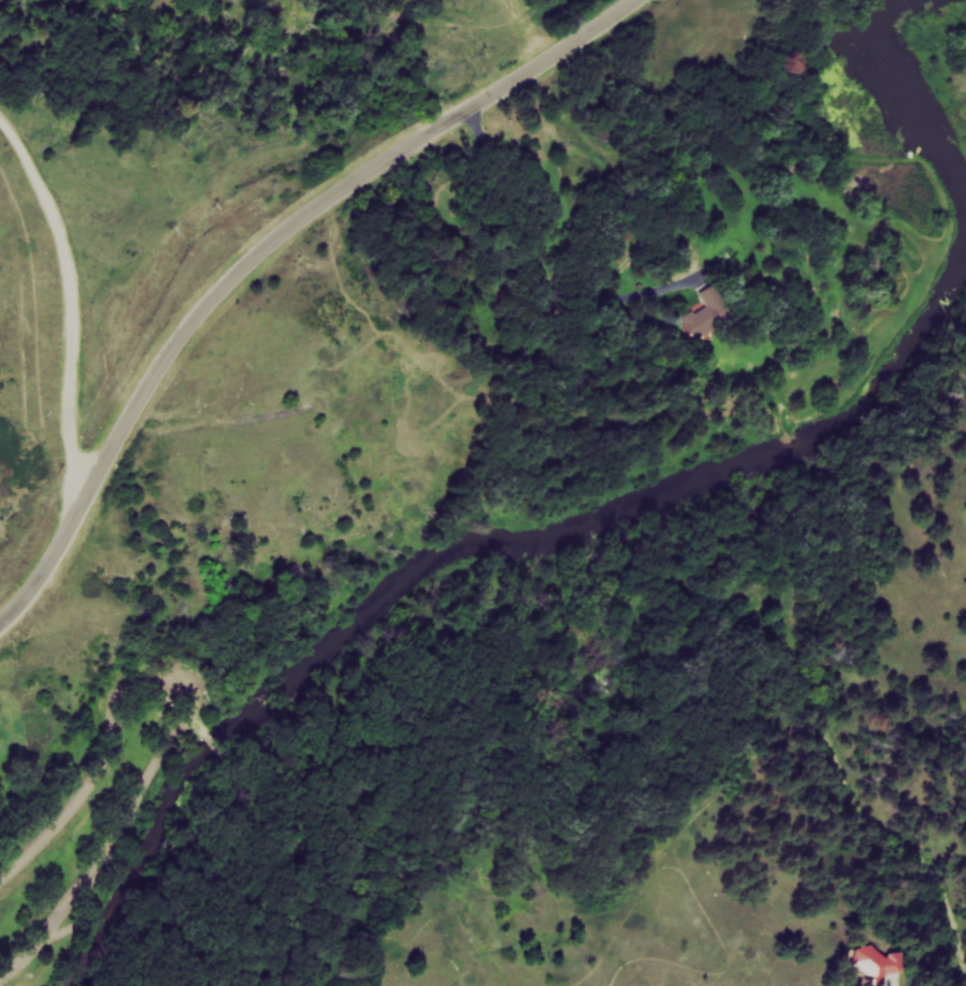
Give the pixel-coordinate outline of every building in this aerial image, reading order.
[(729,319),(710,284),(699,291),(705,303),(681,317),(694,339),(729,319)] [(839,983),(880,976),(876,953),(850,957),(849,947),(834,949),(839,983)]
